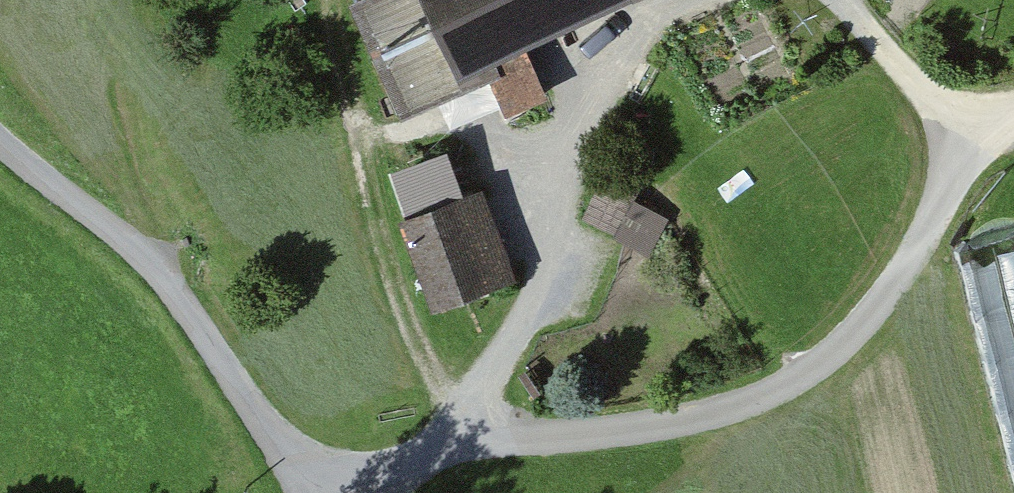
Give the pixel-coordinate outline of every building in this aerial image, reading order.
[(349,8),(401,123),(489,83),(506,120),(549,100),(527,53),(631,5),(629,0),(365,0),(349,8)] [(398,225),(433,315),(517,283),(482,192),(464,199),(447,154),(389,176),(406,221),(398,225)] [(600,185),(582,220),(649,254),(667,219),(600,185)] [(973,251),(1013,429),(1013,241),(973,251)]
